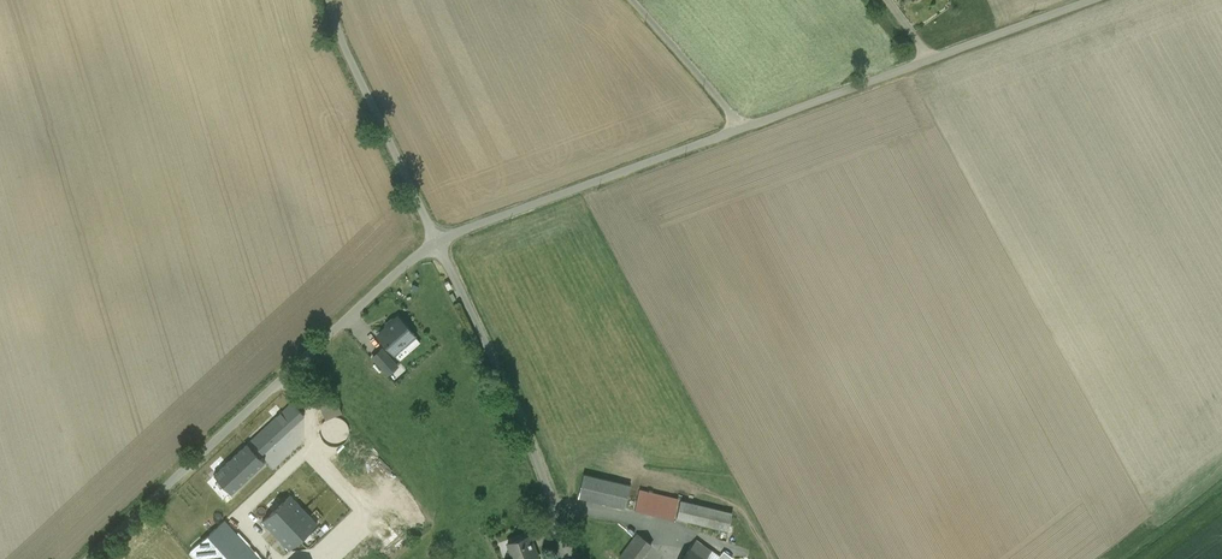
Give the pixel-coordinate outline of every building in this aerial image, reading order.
[(414,335),(399,318),(378,336),(393,353),(414,335)] [(397,366),(382,349),(373,357),(388,374),(397,366)] [(292,403),(256,436),(267,448),(303,416),(292,403)] [(332,404),(332,444),(348,443),(348,414),(342,414),(342,404),(332,404)] [(267,448),(256,436),(248,444),(259,455),(267,448)] [(248,444),(215,474),(231,491),(264,461),(259,455),(248,444)] [(489,473),(479,478),(485,492),(496,487),(491,475),(489,473)] [(630,485),(584,474),(578,497),(625,508),(630,485)] [(678,500),(639,491),(635,510),(673,519),(678,500)] [(317,523),(291,495),(263,521),(290,549),(317,523)] [(732,513),(681,501),(677,518),(728,531),(732,513)] [(191,551),(199,558),(259,558),(224,521),(191,551)] [(186,527),(176,536),(180,541),(190,531),(186,527)] [(621,557),(624,558),(641,558),(652,544),(639,534),(621,557)] [(508,543),(514,558),(538,558),(534,548),(532,549),(527,536),(508,543)] [(696,541),(683,558),(713,558),(716,555),(696,541)]
